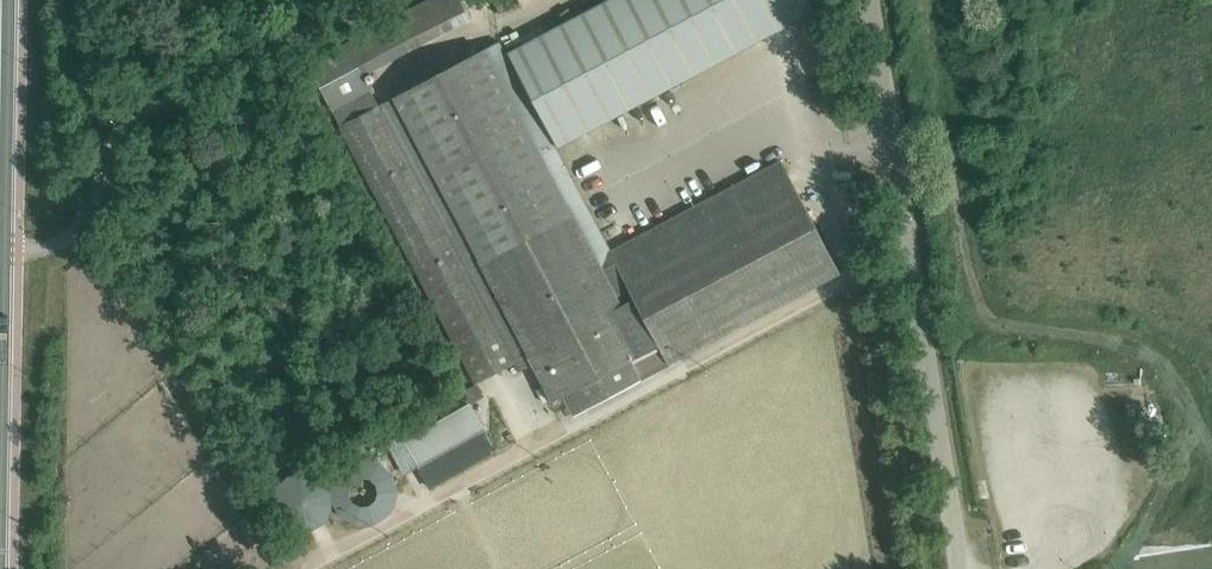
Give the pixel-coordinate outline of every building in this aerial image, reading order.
[(465,9),(462,0),(428,0),(436,20),(465,9)] [(509,53),(558,147),(815,11),(809,0),(609,0),(509,53)] [(533,364),(553,402),(631,361),(641,381),(670,365),(669,362),(840,271),(782,162),(611,252),(500,43),(379,105),(364,76),(346,43),(307,64),(476,384),(515,363),(519,371),(533,364)] [(419,467),(485,429),(471,403),(483,397),(476,384),(464,390),(470,402),(404,440),(419,467)] [(397,469),(291,470),(291,522),(333,522),(333,519),(397,518),(397,469)]
